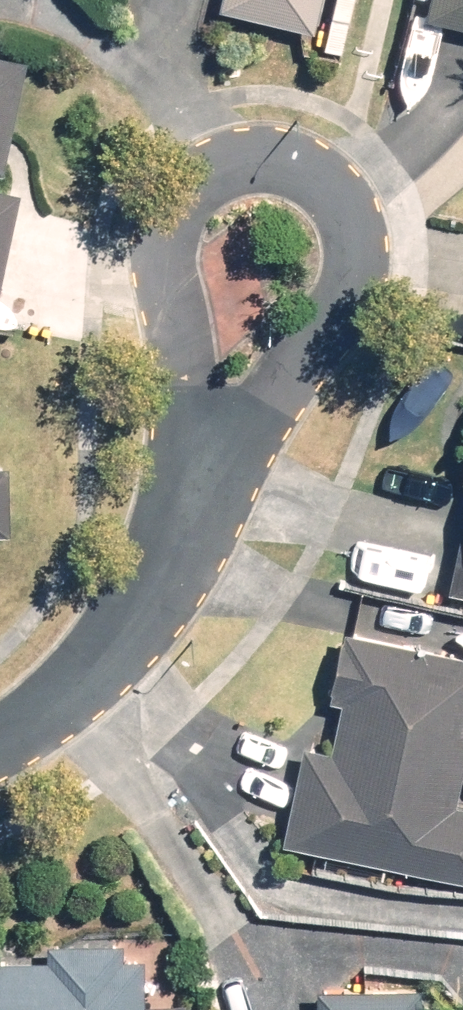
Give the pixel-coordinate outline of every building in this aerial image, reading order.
[(231,3),(322,25),(328,0),(231,0),(231,3)] [(436,10),(462,17),(462,0),(438,0),(436,10)] [(9,167),(32,60),(0,53),(0,165),(9,167)] [(8,288),(29,189),(0,183),(0,286),(8,288)] [(18,529),(17,459),(0,460),(0,529),(18,529)] [(455,581),(462,583),(462,541),(455,581)] [(289,834),(462,871),(462,800),(460,800),(462,785),(462,650),(353,626),(339,692),(352,695),(340,748),(309,742),(289,834)] [(150,952),(129,953),(129,939),(57,939),(57,953),(3,954),(3,1009),(150,1009),(150,952)] [(428,983),(330,983),(330,1004),(324,1009),(428,1009),(428,983)]
